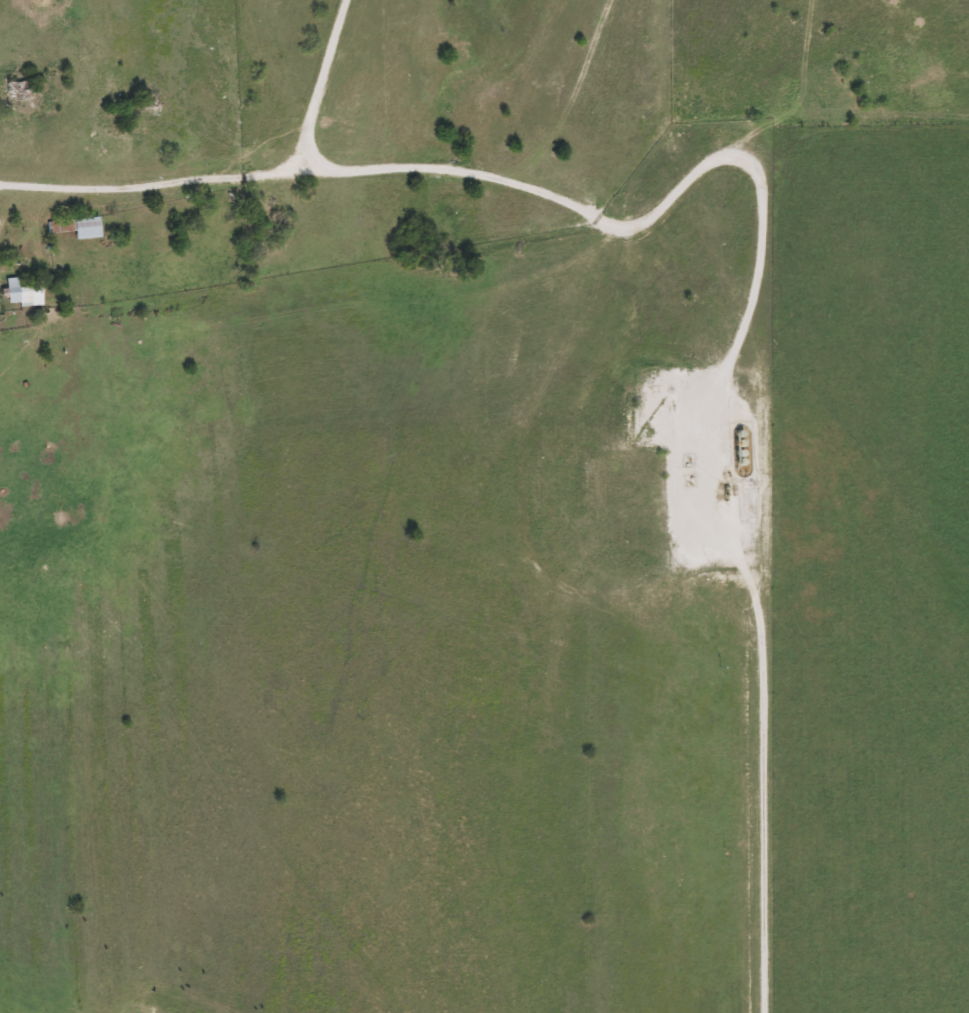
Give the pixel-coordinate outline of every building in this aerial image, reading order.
[(4,83),(25,83),(25,100),(4,100),(4,83)] [(72,240),(70,219),(94,216),(96,237),(72,240)] [(16,288),(38,285),(41,305),(18,308),(17,303),(6,305),(3,280),(15,278),(16,288)]
